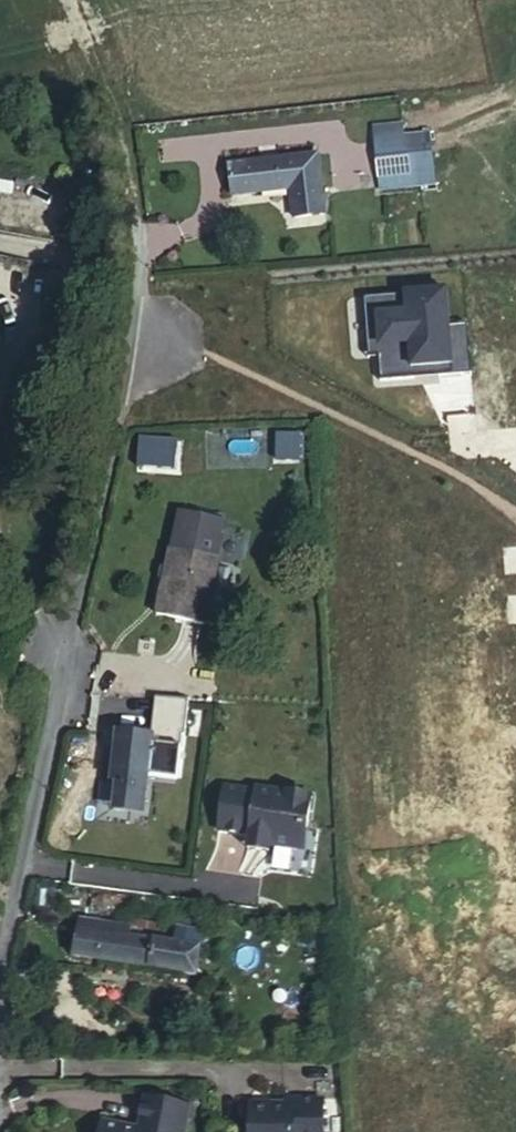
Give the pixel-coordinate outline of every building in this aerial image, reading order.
[(364,132),(368,179),(397,177),(393,129),(364,132)] [(397,177),(399,190),(423,188),(419,141),(394,143),(397,177)] [(220,164),(222,194),(281,191),(283,218),(312,217),(307,157),(220,164)] [(397,177),(368,179),(370,192),(399,190),(397,177)] [(459,326),(448,327),(445,292),(363,298),(365,326),(378,325),(380,352),(377,353),(378,358),(380,383),(413,380),(412,369),(437,367),(438,378),(462,376),(459,326)] [(378,325),(365,326),(368,359),(378,358),(377,353),(380,352),(378,325)] [(462,376),(472,376),(468,325),(459,326),(462,376)] [(275,435),(275,461),(298,462),(299,435),(275,435)] [(177,441),(138,438),(136,467),(175,470),(177,441)] [(222,520),(178,510),(157,614),(201,623),(222,520)] [(188,700),(154,698),(151,736),(117,733),(113,785),(119,785),(117,809),(147,811),(150,777),(179,780),(183,735),(185,735),(188,700)] [(226,787),(220,830),(252,834),(251,837),(270,840),(270,846),(298,850),(301,830),(307,831),(307,827),(309,827),(313,796),(258,788),(258,791),(226,787)] [(270,840),(251,837),(250,848),(269,851),(270,846),(270,840)] [(43,918),(42,926),(51,928),(52,920),(43,918)] [(131,920),(128,939),(153,943),(156,925),(131,920)] [(173,946),(176,928),(156,925),(153,943),(173,946)] [(200,950),(203,933),(176,928),(173,946),(200,950)] [(128,939),(76,931),(72,957),(149,966),(153,943),(128,939)] [(149,966),(195,976),(200,950),(173,946),(153,943),(149,966)] [(100,1131),(177,1131),(180,1131),(184,1131),(189,1101),(143,1092),(138,1123),(131,1128),(123,1126),(124,1120),(103,1116),(100,1131)] [(249,1131),(321,1131),(321,1097),(283,1097),(283,1106),(270,1105),(271,1100),(249,1100),(249,1131)]
